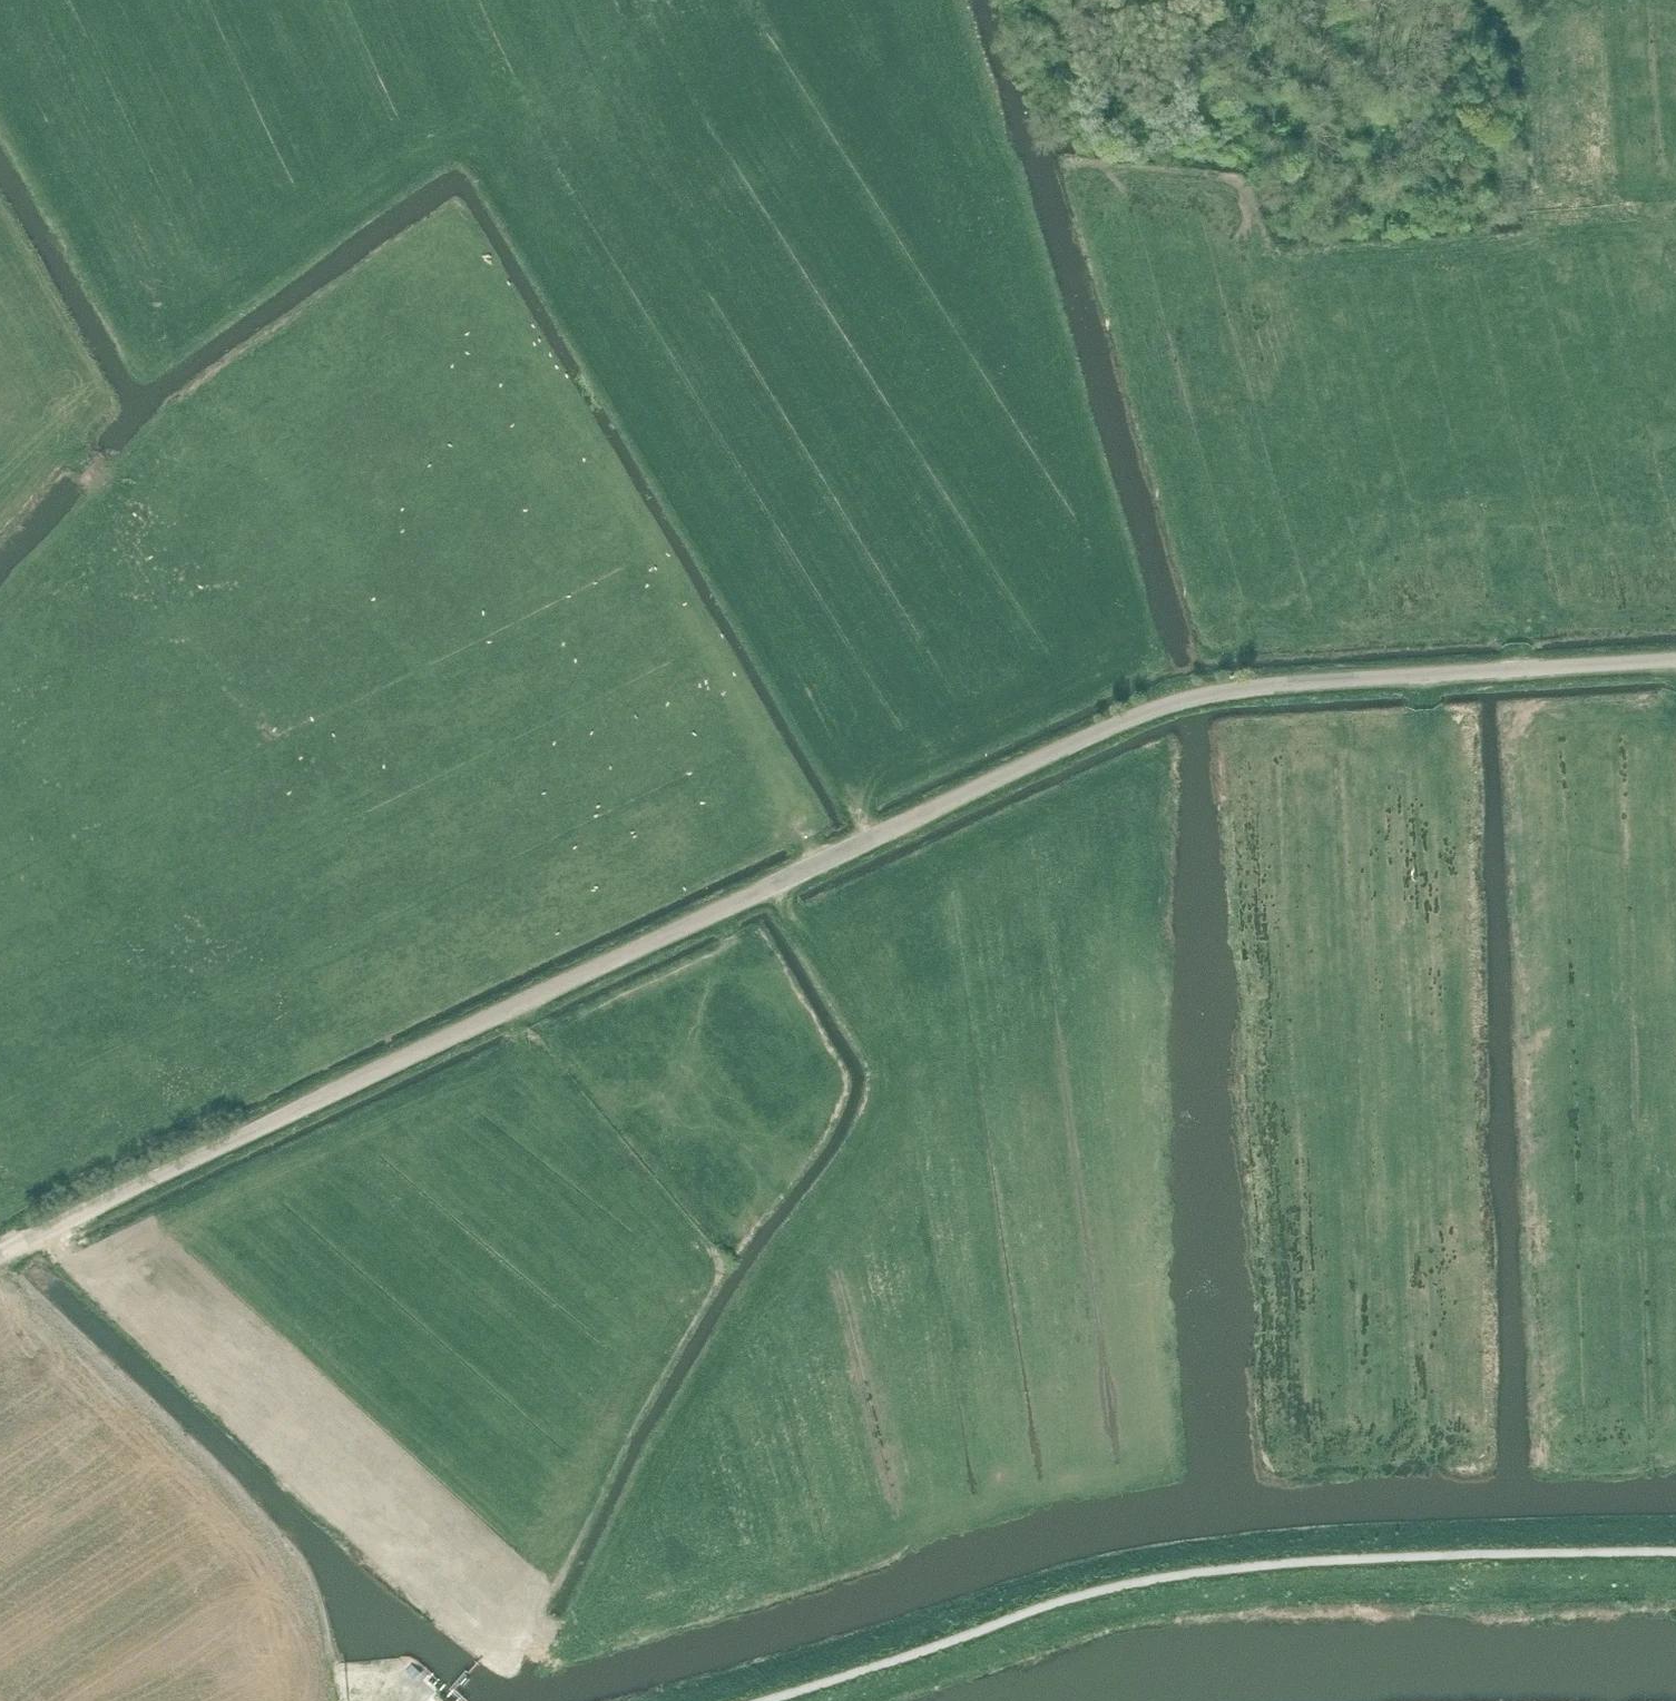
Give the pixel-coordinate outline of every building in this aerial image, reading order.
[(388,1690),(368,1694),(369,1700),(390,1700),(388,1690)]
